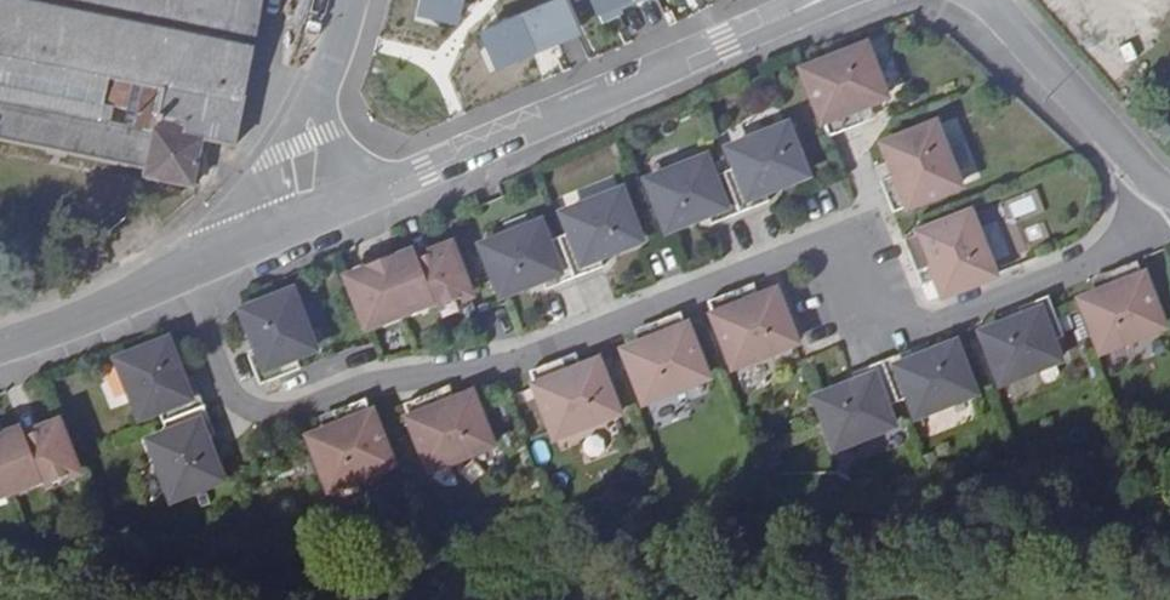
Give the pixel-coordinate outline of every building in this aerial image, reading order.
[(145,168),(145,175),(192,185),(204,137),(235,143),(264,0),(0,0),(0,138),(145,168)] [(420,11),(460,21),(466,0),(422,0),(420,11)] [(487,30),(504,71),(579,39),(562,0),(555,0),(487,30)] [(601,21),(641,3),(640,0),(592,0),(601,21)] [(1149,12),(1169,9),(1169,0),(1147,0),(1149,12)] [(864,48),(803,72),(828,136),(830,136),(860,124),(854,109),(866,104),(883,98),(864,48)] [(866,104),(854,109),(860,124),(872,119),(866,104)] [(933,126),(883,145),(890,162),(895,174),(880,181),(892,213),(957,187),(933,126)] [(736,168),(723,173),(739,213),(768,202),(764,192),(804,175),(785,128),(729,150),(736,168)] [(704,160),(647,182),(666,230),(706,214),(710,224),(739,213),(723,173),(711,178),(704,160)] [(890,162),(875,168),(880,181),(895,174),(890,162)] [(570,233),(557,238),(573,278),(601,267),(598,257),(638,240),(619,192),(562,215),(570,233)] [(968,215),(903,241),(916,272),(931,266),(936,279),(942,295),(992,276),(968,215)] [(537,224),(481,247),(500,295),(540,279),(544,290),(573,278),(557,238),(545,243),(537,224)] [(435,262),(419,268),(419,269),(432,302),(435,308),(468,296),(448,247),(432,254),(435,262)] [(413,253),(397,260),(400,268),(385,274),(381,266),(380,266),(399,314),(432,302),(419,269),(413,253)] [(416,260),(419,268),(435,262),(432,254),(416,260)] [(397,260),(381,266),(385,274),(400,268),(397,260)] [(1098,294),(1081,301),(1100,351),(1161,326),(1136,262),(1104,274),(1110,290),(1098,294)] [(364,272),(347,279),(366,328),(399,314),(380,266),(379,266),(382,275),(367,282),(364,272)] [(379,266),(364,272),(367,282),(382,275),(379,266)] [(931,266),(916,272),(920,285),(936,279),(931,266)] [(1104,274),(1092,279),(1098,294),(1110,290),(1104,274)] [(751,284),(738,290),(745,305),(757,300),(751,284)] [(738,290),(707,302),(732,367),(793,343),(773,293),(757,300),(745,305),(738,290)] [(311,350),(289,294),(242,312),(257,352),(247,356),(259,385),(279,377),(299,369),(294,356),(311,350)] [(1021,318),(981,334),(1000,382),(1069,356),(1046,297),(1017,308),(1021,318)] [(679,313),(648,325),(654,341),(641,345),(624,352),(643,402),(705,378),(679,313)] [(648,325),(635,330),(641,345),(654,341),(648,325)] [(165,343),(117,361),(139,418),(157,411),(162,423),(202,408),(191,380),(181,384),(165,343)] [(909,351),(880,362),(896,402),(908,398),(916,416),(972,393),(953,345),(913,361),(909,351)] [(573,355),(561,359),(566,375),(579,370),(573,355)] [(561,359),(529,372),(555,437),(615,413),(596,363),(579,370),(566,375),(561,359)] [(856,383),(816,399),(825,425),(834,448),(891,425),(884,408),(896,402),(880,362),(852,374),(856,383)] [(447,386),(434,391),(440,406),(453,401),(447,386)] [(434,391),(403,403),(428,468),(489,444),(470,395),(453,401),(440,406),(434,391)] [(364,400),(332,412),(338,427),(326,432),(309,439),(310,443),(328,489),(389,464),(364,400)] [(202,408),(162,423),(167,436),(148,443),(170,499),(218,481),(203,440),(213,436),(202,408)] [(332,412),(320,417),(326,432),(338,427),(332,412)] [(42,440),(27,446),(40,479),(42,486),(75,473),(70,459),(56,424),(39,430),(42,440)] [(4,437),(8,446),(0,449),(0,475),(7,493),(40,479),(27,446),(23,437),(21,430),(4,437)] [(23,437),(27,446),(42,440),(39,430),(23,437)]
